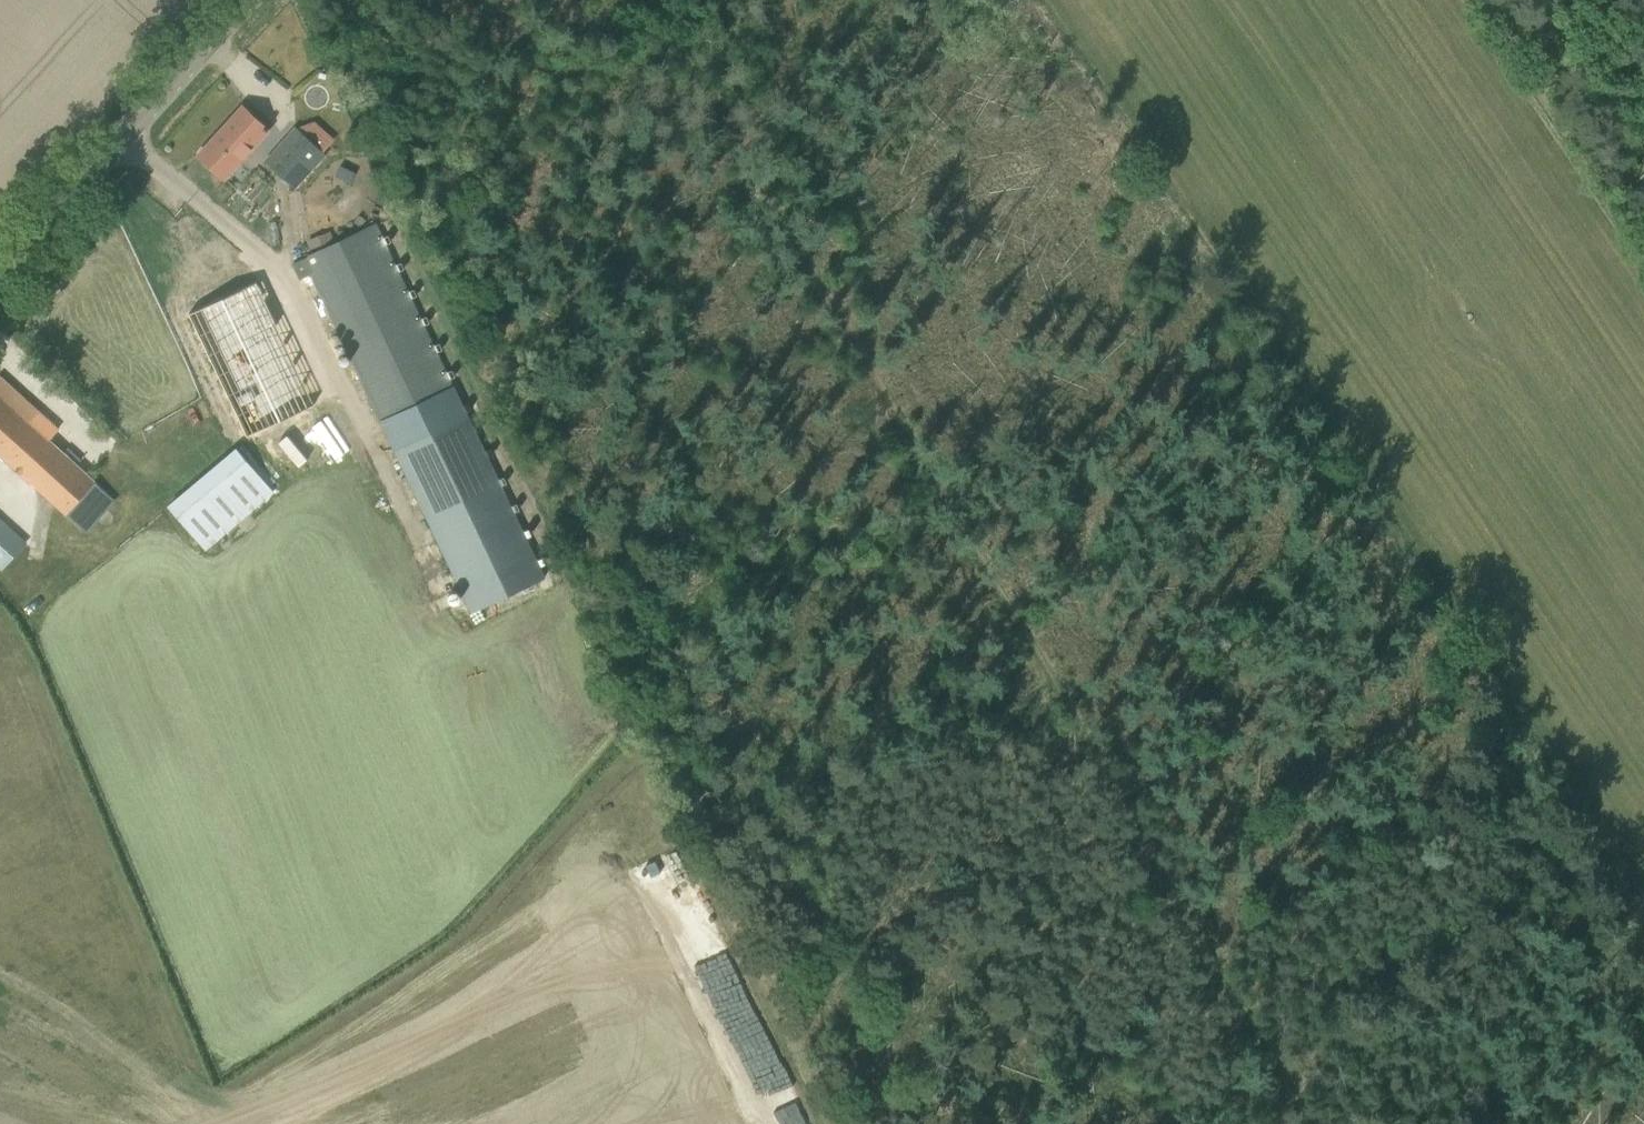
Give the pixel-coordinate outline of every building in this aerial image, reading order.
[(243,106),(198,155),(224,178),(268,129),(243,106)] [(325,154),(324,154),(295,128),(265,160),(295,187),(325,154)] [(544,578),(375,224),(304,258),(472,611),(544,578)] [(329,233),(308,241),(311,247),(332,239),(329,233)] [(256,281),(189,313),(247,435),(314,403),(256,281)] [(29,423),(39,412),(15,390),(0,376),(0,455),(84,536),(114,504),(74,466),(80,460),(67,447),(61,453),(29,423)] [(258,506),(273,493),(235,448),(167,505),(205,550),(258,506)] [(1,570),(28,542),(0,516),(0,569),(1,570)]
